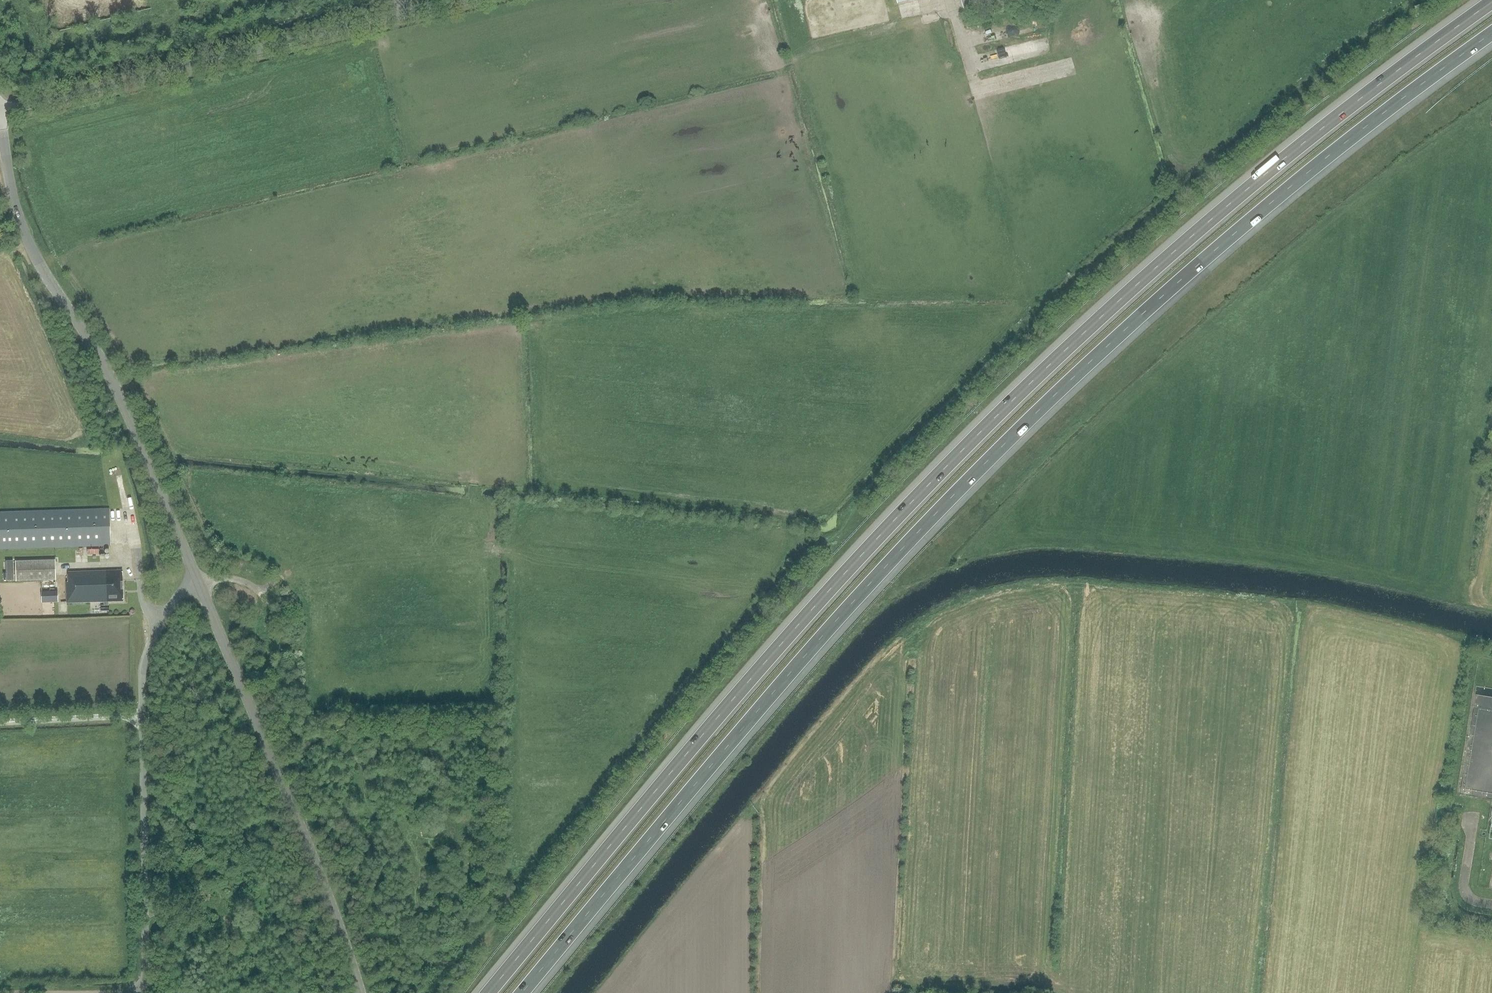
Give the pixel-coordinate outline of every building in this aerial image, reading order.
[(964,8),(994,0),(962,0),(964,8)] [(1018,44),(1020,54),(1040,49),(1038,39),(1018,44)] [(1005,48),(995,50),(996,58),(1006,57),(1005,48)] [(111,545),(110,509),(0,513),(0,549),(111,545)] [(16,561),(17,581),(56,580),(56,560),(16,561)] [(68,603),(123,601),(122,571),(68,572),(69,582),(67,582),(68,603)] [(58,595),(58,591),(42,592),(42,603),(55,602),(59,602),(58,595)]
